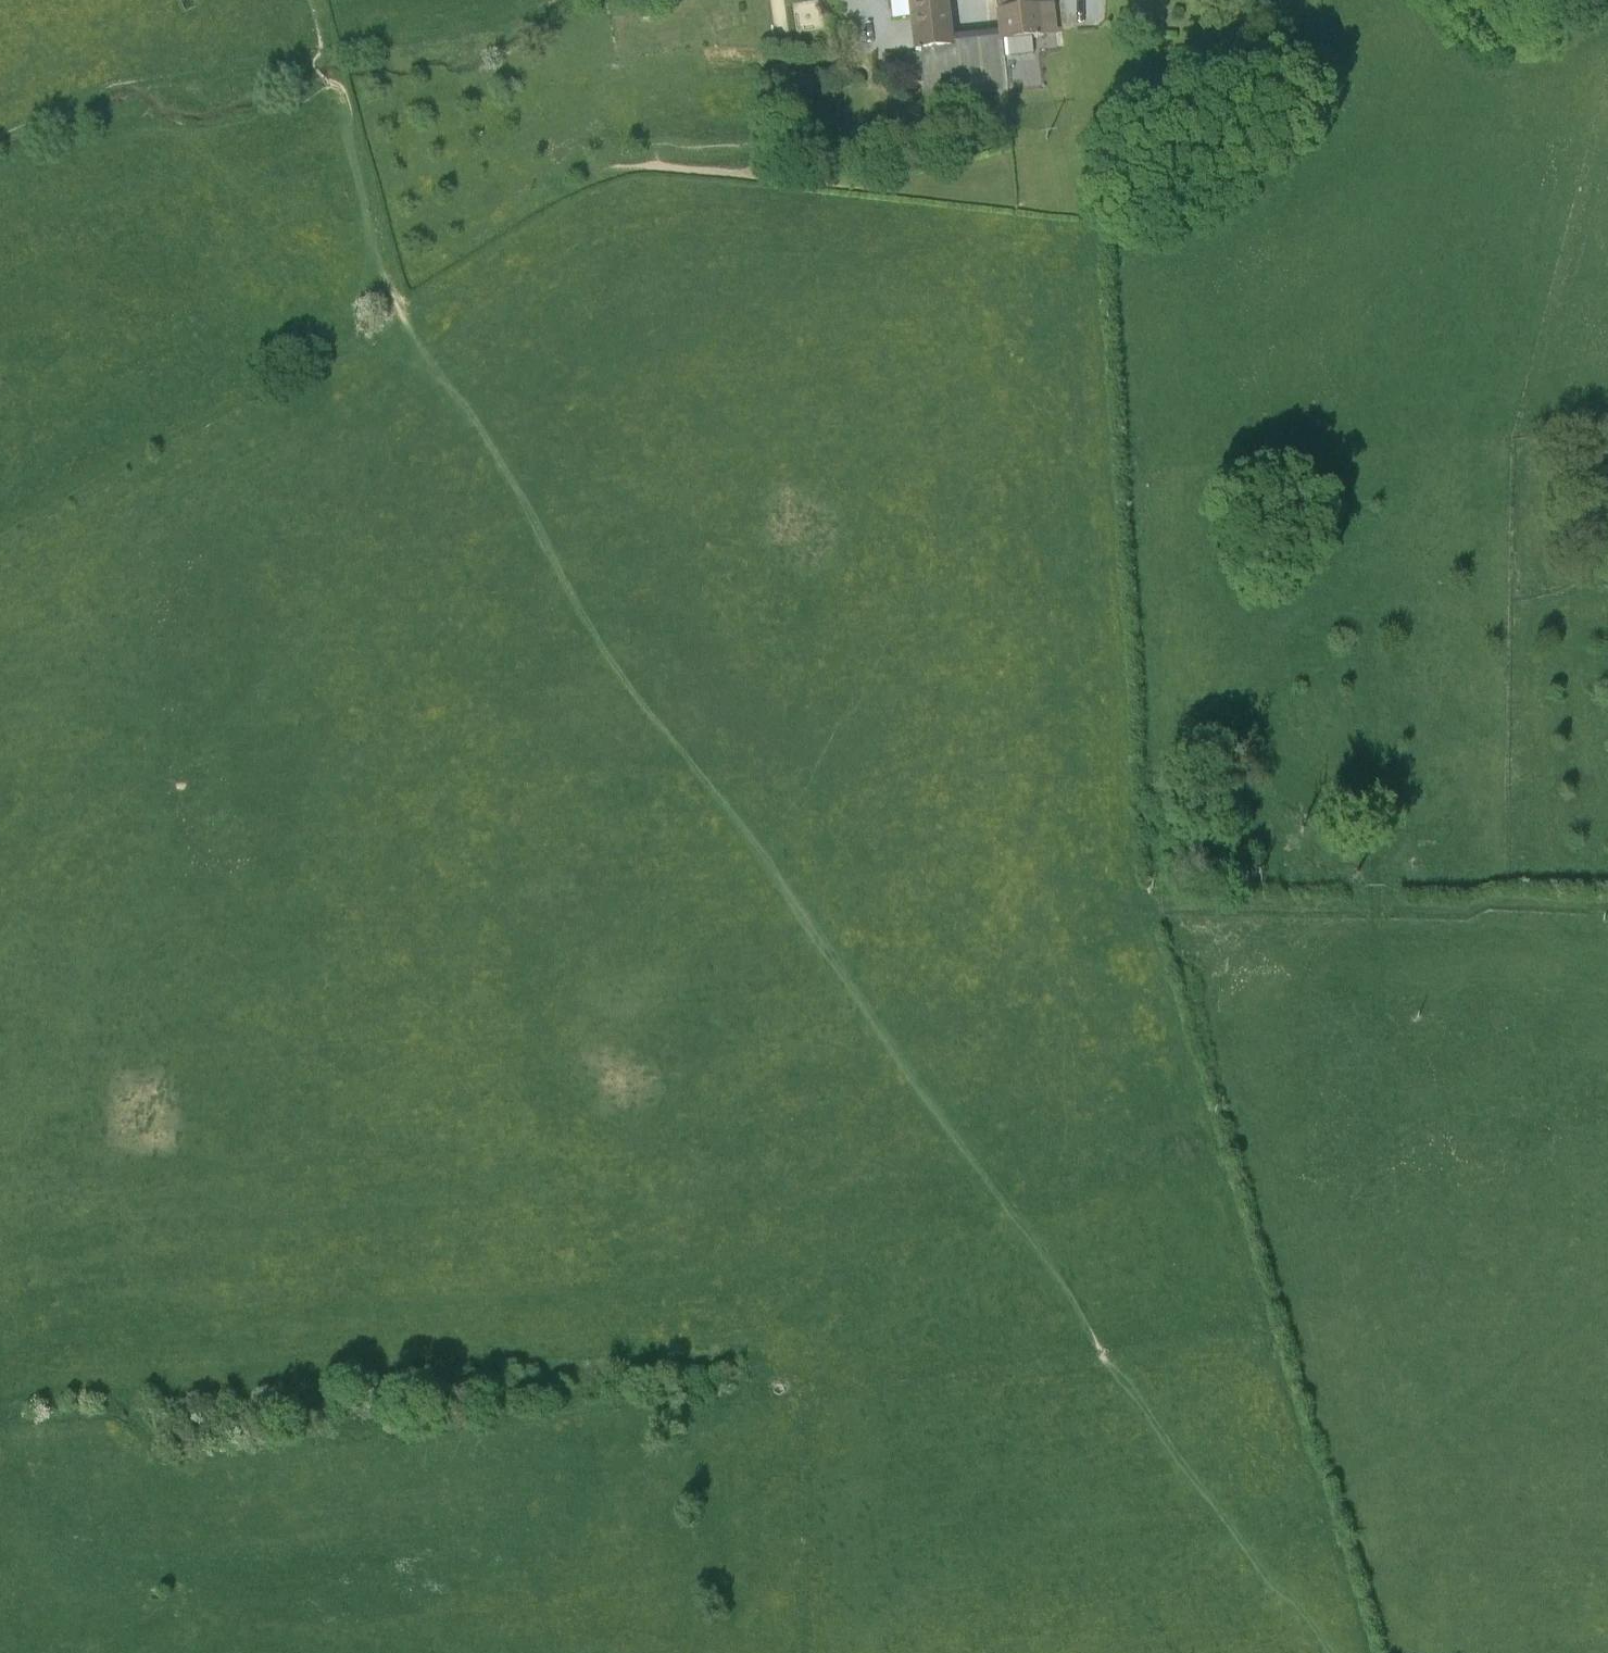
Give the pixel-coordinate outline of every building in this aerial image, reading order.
[(915,5),(915,7),(920,6),(920,8),(922,8),(923,19),(926,57),(1010,46),(1004,0),(914,0),(915,5)]
